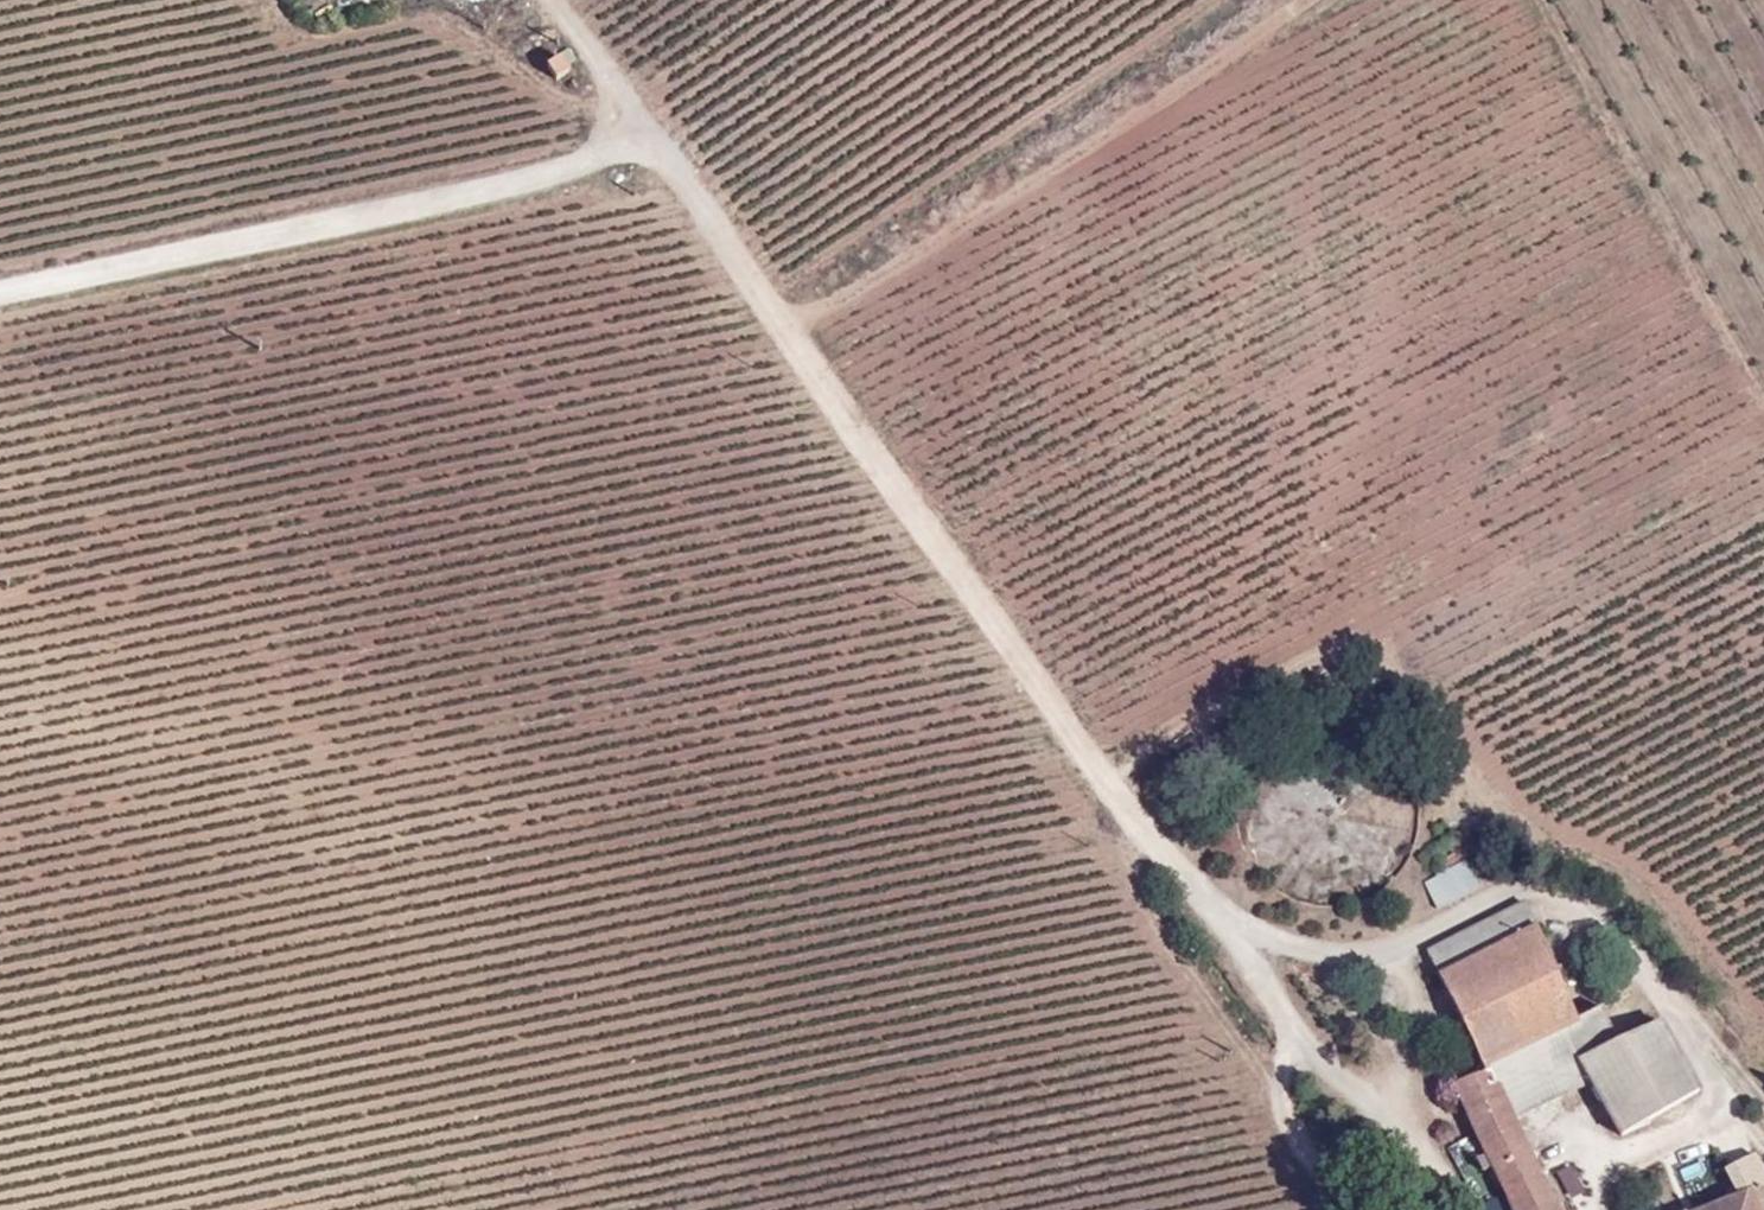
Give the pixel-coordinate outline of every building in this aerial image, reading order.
[(1428,891),(1438,910),(1479,890),(1470,871),(1428,891)] [(1591,1083),(1620,1136),(1701,1090),(1661,1022),(1618,1041),(1603,1008),(1577,1020),(1536,925),(1534,927),(1523,907),(1428,952),(1483,1070),(1455,1085),(1513,1209),(1561,1209),(1514,1119),(1499,1088),(1574,1053),(1591,1083)] [(1514,1119),(1591,1083),(1574,1053),(1499,1088),(1514,1119)] [(1753,1156),(1725,1167),(1738,1195),(1702,1209),(1763,1209),(1763,1171),(1753,1156)]
